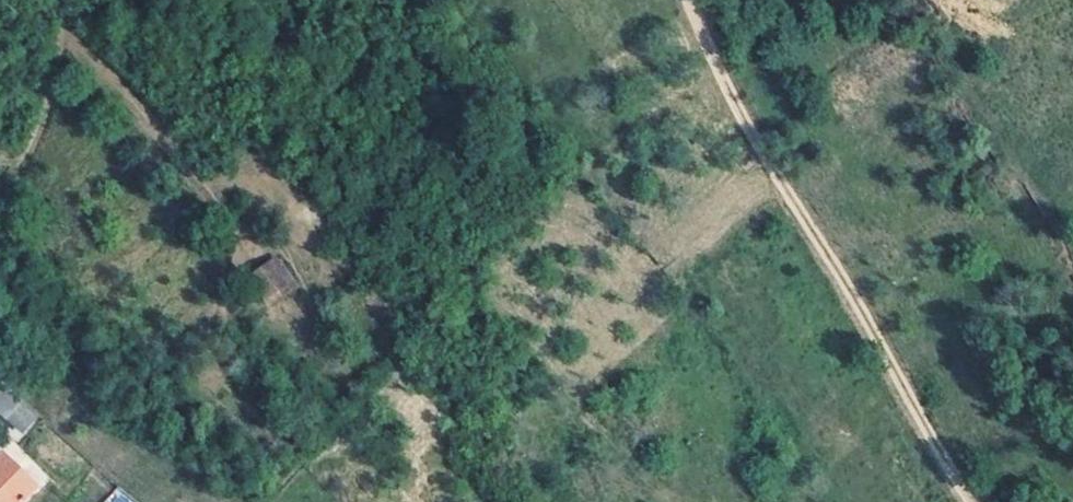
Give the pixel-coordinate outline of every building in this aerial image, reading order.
[(278,254),(250,273),(272,306),(300,286),(278,254)] [(18,401),(0,384),(0,413),(3,416),(18,401)] [(20,432),(35,415),(18,401),(3,416),(20,432)] [(35,488),(0,455),(0,501),(21,501),(35,488)]
